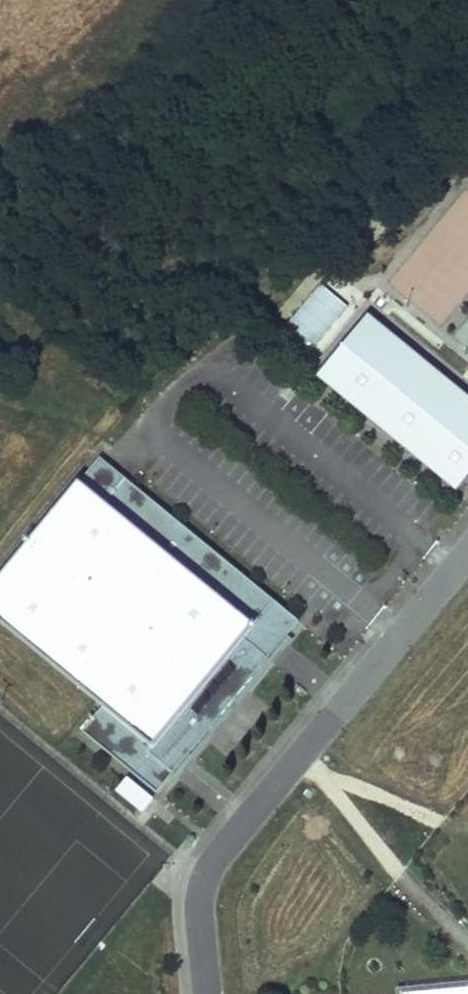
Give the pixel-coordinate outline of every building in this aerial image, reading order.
[(281,333),(311,354),(348,301),(318,280),(281,333)] [(371,312),(317,378),(457,492),(467,479),(467,393),(371,312)] [(84,737),(159,798),(185,766),(275,654),(299,624),(100,463),(0,585),(0,627),(104,712),(84,737)] [(154,798),(129,777),(117,791),(143,812),(154,798)]
